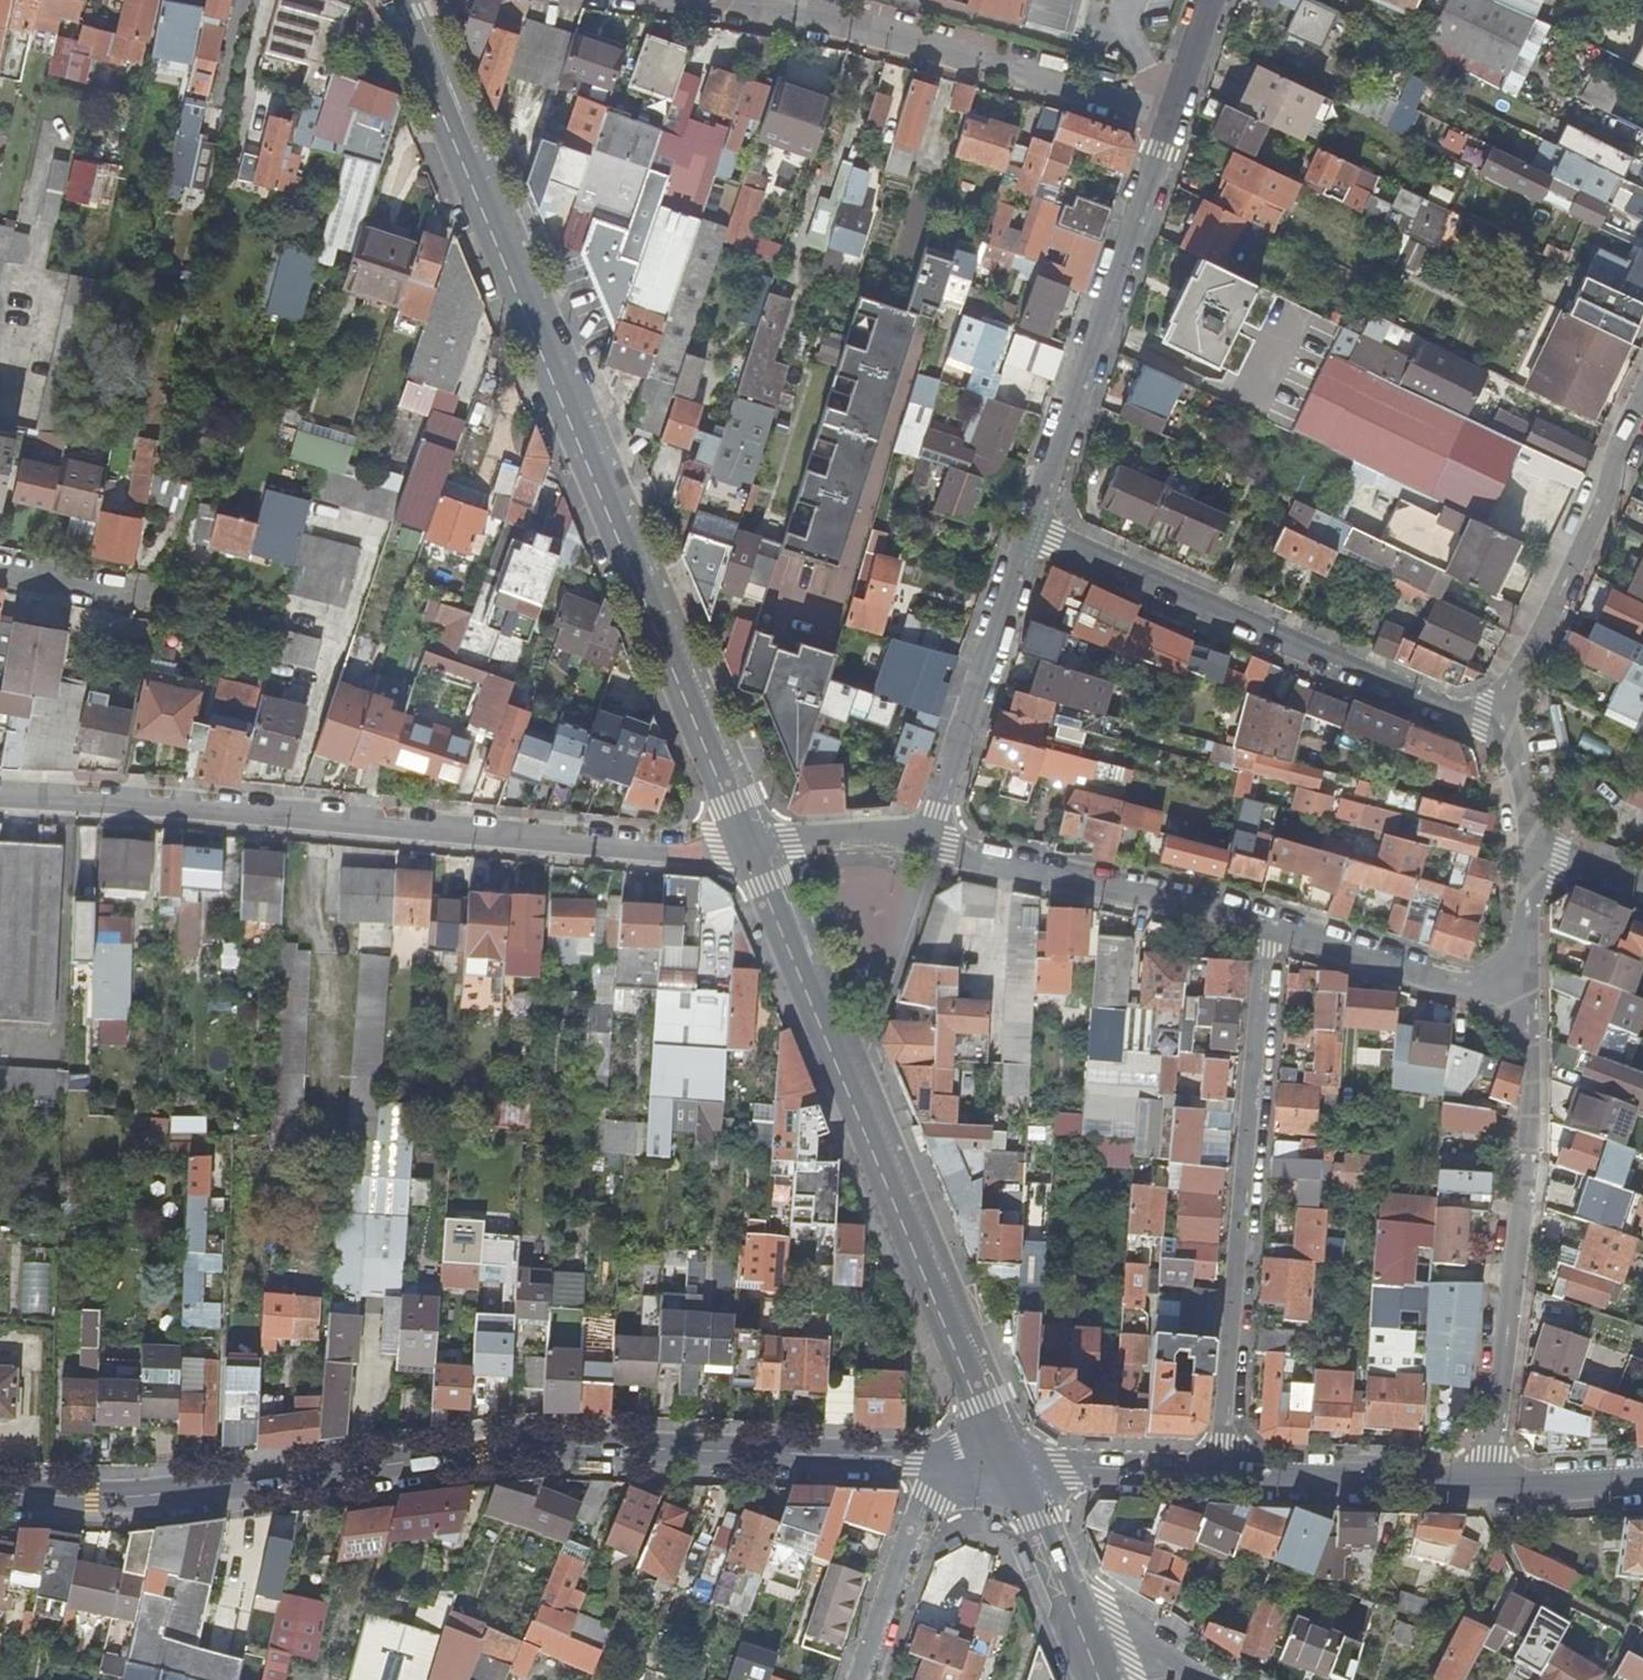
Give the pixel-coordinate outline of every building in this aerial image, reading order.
[(9,26),(32,30),(39,0),(15,0),(9,26)] [(34,25),(58,30),(61,13),(79,19),(83,0),(40,0),(34,25)] [(114,33),(145,42),(155,0),(128,0),(122,28),(116,26),(114,33)] [(182,186),(190,187),(197,156),(200,142),(200,141),(202,132),(199,131),(215,59),(217,48),(224,19),(225,19),(229,1),(229,0),(208,0),(191,70),(167,183),(182,186)] [(351,2),(339,0),(277,0),(263,52),(309,63),(301,89),(310,92),(310,93),(324,97),(332,71),(351,2)] [(486,42),(496,15),(497,12),(501,0),(474,0),(469,16),(473,17),(467,36),(486,42)] [(525,20),(525,19),(531,1),(523,0),(501,0),(497,12),(525,20)] [(1062,30),(1071,0),(947,0),(1062,30)] [(1336,9),(1315,0),(1258,0),(1325,32),(1336,9)] [(1410,16),(1418,0),(1377,0),(1410,16)] [(1532,15),(1499,0),(1446,0),(1434,27),(1475,47),(1510,64),(1532,15)] [(1532,15),(1539,0),(1499,0),(1532,15)] [(153,52),(158,53),(192,60),(203,10),(164,2),(153,52)] [(1634,11),(1612,61),(1642,74),(1642,15),(1634,11)] [(498,29),(520,36),(525,20),(497,12),(496,15),(500,16),(498,22),(500,23),(498,29)] [(500,16),(496,15),(486,42),(477,67),(482,77),(486,85),(486,87),(491,96),(496,107),(507,75),(520,36),(498,29),(500,23),(498,22),(500,16)] [(1527,72),(1550,24),(1532,15),(1510,64),(1527,72)] [(574,34),(525,19),(525,20),(520,36),(507,75),(556,92),(558,88),(558,86),(558,84),(561,74),(574,34)] [(140,62),(145,42),(114,33),(90,26),(85,24),(81,42),(93,45),(91,55),(122,65),(123,57),(140,62)] [(1475,47),(1434,27),(1423,51),(1464,71),(1465,68),(1475,47)] [(93,45),(81,42),(57,34),(51,66),(84,75),(91,55),(93,45)] [(626,51),(574,34),(561,74),(558,84),(558,86),(580,94),(585,82),(612,91),(614,84),(626,51)] [(709,39),(695,34),(689,51),(686,58),(701,63),(709,39)] [(486,42),(467,36),(464,41),(476,67),(477,67),(486,42)] [(764,70),(775,38),(760,36),(750,66),(764,70)] [(639,108),(666,117),(686,58),(689,51),(647,38),(631,85),(645,90),(639,108)] [(1465,68),(1464,71),(1498,88),(1510,64),(1475,47),(1465,68)] [(225,50),(217,48),(215,59),(223,61),(225,50)] [(154,73),(187,80),(192,60),(158,53),(154,73)] [(1387,63),(1374,88),(1398,100),(1411,75),(1387,63)] [(1311,120),(1323,95),(1260,64),(1247,89),(1311,120)] [(1510,64),(1498,88),(1503,90),(1515,97),(1527,72),(1510,64)] [(724,117),(732,120),(746,78),(712,66),(698,108),(724,117)] [(334,200),(368,208),(379,168),(381,167),(400,108),(401,104),(396,91),(394,94),(332,71),(324,97),(326,98),(311,146),(332,152),(344,156),(345,156),(339,181),(334,200)] [(934,84),(936,76),(925,73),(923,81),(934,84)] [(1621,88),(1591,74),(1579,98),(1608,113),(1621,88)] [(1422,85),(1424,81),(1411,75),(1398,100),(1413,108),(1424,86),(1422,85)] [(770,86),(746,78),(732,120),(729,128),(724,144),(714,173),(728,178),(749,116),(759,120),(770,86)] [(832,98),(776,79),(758,133),(814,152),(832,98)] [(933,88),(911,81),(890,148),(888,154),(910,160),(933,88)] [(951,106),(968,112),(976,88),(975,88),(958,83),(951,106)] [(569,102),(573,94),(558,88),(556,92),(554,97),(569,102)] [(1374,88),(1362,114),(1386,125),(1398,100),(1374,88)] [(1247,89),(1237,108),(1268,123),(1269,121),(1303,137),(1311,120),(1247,89)] [(890,95),(876,90),(868,116),(882,120),(890,95)] [(311,147),(311,146),(326,98),(324,97),(310,93),(295,143),(311,147)] [(569,162),(585,168),(592,149),(605,111),(607,107),(584,98),(573,131),(566,129),(561,145),(540,138),(526,179),(538,208),(540,201),(549,203),(556,182),(562,184),(569,162)] [(1398,100),(1386,125),(1403,134),(1415,109),(1413,108),(1398,100)] [(1253,153),(1268,123),(1237,108),(1227,104),(1213,135),(1253,153)] [(1024,173),(1006,167),(1005,170),(1005,171),(1000,186),(1035,196),(1062,112),(1045,107),(1024,173)] [(661,130),(605,111),(592,149),(649,168),(661,130)] [(1125,132),(1062,112),(1035,196),(1046,199),(1062,204),(1055,225),(1101,240),(1133,146),(1125,132)] [(260,156),(253,183),(273,188),(277,173),(294,178),(301,156),(282,151),(290,122),(270,116),(260,156)] [(724,117),(721,125),(729,128),(732,120),(724,117)] [(994,129),(987,126),(965,119),(954,155),(1005,171),(1005,170),(1006,167),(1017,128),(996,121),(994,129)] [(989,119),(987,126),(994,129),(996,121),(989,119)] [(729,128),(721,125),(718,124),(717,128),(713,126),(708,139),(724,144),(729,128)] [(1567,124),(1557,146),(1622,177),(1631,156),(1567,124)] [(1455,154),(1462,134),(1445,128),(1438,148),(1455,154)] [(197,156),(190,187),(209,191),(219,145),(200,141),(200,142),(197,156)] [(1584,191),(1608,203),(1642,220),(1642,198),(1618,186),(1622,177),(1557,146),(1545,170),(1585,190),(1584,191)] [(1339,178),(1329,197),(1342,203),(1352,182),(1360,166),(1320,147),(1305,178),(1324,188),(1331,174),(1339,178)] [(1544,172),(1494,147),(1482,173),(1540,199),(1548,184),(1577,198),(1573,208),(1599,221),(1608,203),(1584,191),(1544,172)] [(594,219),(627,230),(649,168),(592,149),(585,168),(567,222),(559,244),(583,252),(594,219)] [(241,180),(251,182),(258,156),(247,152),(241,180)] [(339,174),(344,156),(332,152),(328,171),(339,174)] [(766,157),(752,153),(746,169),(760,173),(766,157)] [(1238,153),(1215,203),(1268,229),(1271,230),(1283,205),(1290,207),(1302,184),(1238,153)] [(253,183),(260,156),(258,156),(251,182),(253,183)] [(40,218),(58,222),(70,164),(53,160),(40,218)] [(556,182),(549,203),(545,214),(567,222),(585,168),(569,162),(562,184),(556,182)] [(115,200),(120,173),(76,163),(70,190),(115,200)] [(1371,191),(1378,176),(1364,170),(1365,169),(1360,166),(1352,182),(1371,191)] [(859,169),(852,167),(842,197),(828,242),(819,270),(833,275),(841,253),(835,251),(836,246),(859,253),(872,214),(849,206),(851,201),(858,204),(866,177),(857,174),(859,169)] [(745,184),(742,183),(727,228),(723,239),(723,241),(745,248),(763,191),(765,192),(767,184),(763,182),(764,176),(749,172),(745,184)] [(1425,222),(1427,218),(1392,202),(1371,191),(1352,182),(1342,203),(1410,236),(1426,244),(1433,230),(1425,222)] [(179,199),(182,186),(167,183),(165,196),(179,199)] [(1400,187),(1392,202),(1427,218),(1435,203),(1400,187)] [(801,233),(828,242),(842,197),(834,195),(832,201),(813,195),(801,233)] [(1030,245),(1046,199),(1035,196),(1029,213),(1019,241),(1030,245)] [(1263,239),(1268,229),(1215,203),(1204,198),(1181,247),(1201,257),(1220,266),(1239,227),(1263,239)] [(1030,245),(1019,241),(1011,265),(1010,267),(1037,277),(1037,276),(1042,263),(1048,246),(1055,225),(1062,204),(1046,199),(1030,245)] [(368,208),(334,200),(329,223),(344,227),(360,231),(362,225),(368,208)] [(1015,207),(995,201),(994,203),(1014,209),(1015,207)] [(603,360),(647,374),(700,218),(659,203),(638,262),(614,329),(603,360)] [(984,256),(1011,265),(1019,241),(1005,237),(1014,209),(994,203),(981,247),(979,248),(977,257),(975,262),(981,264),(984,256)] [(727,228),(700,218),(647,374),(630,422),(658,432),(671,395),(685,352),(723,241),(723,239),(727,228)] [(296,219),(279,288),(287,290),(309,296),(323,245),(328,225),(296,219)] [(594,219),(583,252),(614,329),(638,262),(618,255),(627,230),(594,219)] [(7,262),(14,231),(16,222),(7,220),(6,227),(0,225),(0,261),(7,262)] [(344,227),(329,223),(328,225),(323,245),(338,248),(344,227)] [(399,301),(406,280),(418,243),(362,225),(360,231),(353,252),(343,286),(398,303),(399,301)] [(1048,246),(1094,261),(1101,240),(1055,225),(1048,246)] [(7,262),(12,264),(21,265),(28,234),(14,231),(7,262)] [(447,240),(424,231),(408,280),(401,301),(399,308),(427,316),(437,286),(432,284),(447,240)] [(406,377),(437,387),(454,393),(483,306),(453,235),(437,286),(427,316),(424,323),(406,377)] [(1417,267),(1428,245),(1426,244),(1410,236),(1399,258),(1417,267)] [(760,238),(756,252),(779,259),(783,246),(760,238)] [(780,548),(836,563),(918,313),(935,318),(938,308),(954,253),(926,244),(905,309),(880,301),(859,294),(857,303),(837,366),(803,474),(781,544),(780,548)] [(1639,247),(1636,254),(1632,261),(1627,270),(1616,291),(1642,302),(1642,248),(1639,247)] [(1624,258),(1632,261),(1636,254),(1628,250),(1624,258)] [(952,299),(962,303),(966,291),(973,268),(975,262),(977,257),(955,251),(954,253),(938,308),(944,310),(946,304),(950,304),(952,299)] [(984,256),(981,264),(1008,273),(1010,267),(1011,265),(984,256)] [(1257,291),(1260,285),(1220,266),(1201,257),(1193,275),(1187,272),(1166,318),(1170,320),(1161,339),(1216,365),(1251,289),(1257,291)] [(7,262),(0,261),(0,320),(12,264),(7,262)] [(979,270),(981,264),(975,262),(973,268),(979,270)] [(1065,270),(1042,263),(1037,276),(1068,286),(1083,292),(1089,276),(1066,267),(1065,270)] [(1613,263),(1603,284),(1616,291),(1627,270),(1613,263)] [(1628,341),(1642,306),(1642,302),(1616,291),(1603,284),(1598,281),(1572,268),(1554,305),(1559,308),(1622,339),(1628,341)] [(72,274),(36,430),(45,432),(67,436),(103,280),(72,274)] [(1068,286),(1037,276),(1037,277),(1019,325),(1039,333),(1049,307),(1059,311),(1068,286)] [(406,280),(399,301),(401,301),(408,280),(406,280)] [(278,294),(285,296),(287,290),(279,288),(278,294)] [(307,302),(309,296),(287,290),(285,296),(307,302)] [(791,297),(769,290),(747,357),(737,388),(736,391),(776,405),(788,367),(770,361),(791,297)] [(962,303),(993,314),(998,301),(966,291),(962,303)] [(993,314),(1010,322),(1017,304),(999,299),(993,314)] [(399,308),(397,314),(424,323),(427,316),(399,308)] [(1615,354),(1622,339),(1559,308),(1534,359),(1600,391),(1602,392),(1620,356),(1615,354)] [(998,349),(1004,329),(964,315),(940,380),(981,394),(988,397),(993,398),(1000,376),(1001,374),(990,372),(998,349)] [(1330,351),(1359,365),(1359,363),(1371,340),(1361,334),(1343,326),(1330,351)] [(1003,351),(1010,331),(1004,329),(998,349),(1003,351)] [(1023,365),(1035,369),(1054,376),(1058,364),(1063,350),(1015,333),(1006,361),(1022,367),(1023,365)] [(1468,415),(1479,393),(1413,361),(1371,340),(1359,363),(1468,415)] [(1423,340),(1413,361),(1479,393),(1489,371),(1423,340)] [(1443,406),(1359,365),(1330,351),(1303,406),(1292,429),(1434,495),(1470,419),(1443,406)] [(671,395),(675,396),(662,437),(688,446),(702,406),(692,402),(706,359),(685,352),(671,395)] [(721,383),(737,388),(747,357),(731,352),(721,383)] [(1588,417),(1600,391),(1534,359),(1522,385),(1588,417)] [(1027,385),(1035,369),(1023,365),(1022,367),(1006,361),(1001,374),(1000,376),(1027,385)] [(1157,433),(1181,381),(1144,363),(1120,416),(1157,433)] [(397,406),(428,417),(431,408),(437,387),(406,377),(397,406)] [(939,386),(916,379),(909,401),(932,408),(939,386)] [(981,394),(964,442),(962,447),(969,450),(988,397),(981,394)] [(964,442),(926,429),(919,456),(933,461),(949,466),(985,478),(1016,488),(1025,464),(1005,457),(1024,409),(993,398),(988,397),(969,450),(962,447),(964,442)] [(774,410),(734,398),(711,466),(700,502),(741,516),(743,510),(751,483),(774,410)] [(895,449),(919,456),(926,429),(932,408),(909,401),(901,430),(895,449)] [(402,491),(393,518),(427,530),(439,496),(444,483),(466,420),(431,408),(428,417),(402,491)] [(282,421),(299,425),(303,414),(285,409),(282,421)] [(1521,443),(1470,419),(1434,495),(1432,499),(1445,505),(1483,523),(1521,443)] [(1536,419),(1524,445),(1581,472),(1583,472),(1594,447),(1536,419)] [(511,497),(504,519),(526,527),(536,496),(550,456),(534,422),(533,426),(519,469),(511,497)] [(44,438),(45,432),(36,430),(16,427),(14,436),(37,440),(37,437),(44,438)] [(351,451),(297,432),(290,456),(320,467),(344,473),(351,451)] [(1,504),(14,439),(0,437),(0,504),(1,504)] [(130,498),(148,501),(148,496),(152,474),(158,442),(158,440),(140,437),(130,498)] [(1524,445),(1522,444),(1512,464),(1547,480),(1551,476),(1575,487),(1583,472),(1581,472),(1524,445)] [(109,465),(63,456),(60,468),(51,508),(51,510),(98,519),(106,480),(109,465)] [(922,506),(933,461),(919,456),(903,515),(925,521),(929,508),(922,506)] [(674,537),(681,554),(690,531),(700,502),(711,466),(685,457),(670,502),(684,507),(674,537)] [(14,499),(51,508),(60,468),(23,459),(14,499)] [(500,493),(511,497),(519,469),(503,463),(494,491),(500,493)] [(1100,504),(1152,527),(1156,516),(1168,489),(1169,487),(1117,464),(1100,504)] [(985,478),(949,466),(942,487),(941,487),(940,488),(941,489),(938,497),(937,497),(936,499),(937,500),(934,507),(933,507),(932,509),(968,522),(979,526),(985,511),(974,507),(985,478)] [(312,495),(354,507),(362,478),(344,473),(320,467),(312,495)] [(165,515),(181,518),(183,514),(191,484),(182,481),(164,477),(152,474),(148,496),(163,500),(162,506),(167,507),(165,515)] [(354,507),(393,519),(393,518),(402,491),(372,481),(362,478),(354,507)] [(120,482),(106,480),(98,519),(91,553),(132,561),(140,520),(105,514),(109,498),(110,498),(110,494),(118,495),(120,482)] [(439,496),(481,509),(485,496),(444,483),(439,496)] [(759,485),(751,483),(743,510),(751,512),(759,485)] [(1395,491),(1383,486),(1377,498),(1389,504),(1395,491)] [(313,501),(266,488),(257,522),(253,537),(249,551),(296,564),(304,533),(313,501)] [(1229,516),(1168,489),(1156,516),(1173,524),(1168,534),(1213,553),(1229,516)] [(493,516),(504,519),(511,497),(500,493),(493,516)] [(481,509),(439,496),(427,530),(425,536),(467,550),(468,550),(478,553),(484,534),(480,533),(482,526),(476,524),(481,509)] [(536,496),(526,527),(548,535),(554,517),(550,506),(536,496)] [(1493,594),(1518,539),(1483,523),(1445,505),(1441,514),(1401,496),(1380,539),(1450,573),(1484,589),(1493,594)] [(1297,500),(1285,525),(1303,533),(1315,508),(1297,500)] [(690,531),(731,545),(736,530),(741,516),(700,502),(690,531)] [(552,528),(565,533),(574,508),(562,503),(552,528)] [(205,504),(204,509),(219,513),(221,509),(205,504)] [(1320,542),(1333,517),(1315,508),(1303,533),(1320,542)] [(253,537),(257,522),(219,513),(204,509),(194,543),(223,549),(239,553),(248,556),(249,551),(253,537)] [(1343,544),(1352,526),(1333,517),(1320,542),(1338,550),(1340,551),(1343,544)] [(487,572),(473,610),(457,659),(497,673),(514,680),(537,617),(563,541),(548,535),(526,527),(504,519),(487,572)] [(577,563),(584,546),(573,521),(573,520),(559,556),(577,563)] [(1307,565),(1327,574),(1338,550),(1320,542),(1303,533),(1285,525),(1273,550),(1288,557),(1291,552),(1310,560),(1307,565)] [(1352,526),(1343,544),(1441,592),(1450,573),(1380,539),(1352,526)] [(746,581),(767,588),(773,569),(780,548),(781,544),(761,537),(760,538),(736,530),(731,545),(717,589),(741,597),(746,581)] [(886,535),(872,530),(850,607),(846,623),(879,632),(899,560),(880,555),(886,535)] [(731,545),(690,531),(681,554),(708,619),(717,589),(731,545)] [(291,591),(325,600),(342,544),(304,533),(296,564),(291,591)] [(360,548),(342,544),(325,600),(345,605),(360,548)] [(235,572),(239,553),(223,549),(218,568),(235,572)] [(1627,591),(1642,598),(1642,559),(1627,591)] [(1047,582),(1033,618),(1070,631),(1120,650),(1134,617),(1139,605),(1089,583),(1066,573),(1047,582)] [(1476,636),(1499,648),(1507,631),(1496,625),(1399,579),(1394,592),(1432,610),(1416,643),(1463,664),(1476,636)] [(1597,620),(1633,637),(1642,616),(1642,603),(1612,588),(1597,620)] [(1501,614),(1513,619),(1519,606),(1493,594),(1484,589),(1478,603),(1501,614)] [(578,650),(584,652),(600,607),(564,595),(556,617),(553,623),(561,626),(555,642),(562,644),(578,650)] [(611,612),(604,595),(600,607),(584,652),(583,656),(603,663),(614,667),(615,664),(622,644),(614,641),(618,630),(614,625),(607,622),(611,612)] [(473,610),(440,600),(433,622),(443,625),(435,651),(457,659),(473,610)] [(1513,619),(1501,614),(1496,625),(1507,631),(1513,619)] [(918,616),(910,641),(938,650),(945,624),(918,616)] [(1388,616),(1373,649),(1393,658),(1403,637),(1402,636),(1407,625),(1388,616)] [(737,617),(724,658),(736,687),(754,630),(756,623),(737,617)] [(1121,661),(1124,651),(1120,650),(1070,631),(1033,618),(1030,617),(1027,626),(1039,630),(1051,631),(1041,659),(1048,661),(1059,664),(1062,654),(1083,662),(1102,668),(1105,656),(1121,661)] [(1163,654),(1159,664),(1184,673),(1185,668),(1186,664),(1192,644),(1193,641),(1134,617),(1120,650),(1124,651),(1142,658),(1146,647),(1163,654)] [(0,621),(0,689),(35,695),(20,767),(55,769),(57,758),(71,761),(85,687),(70,684),(69,684),(54,681),(62,631),(0,621)] [(756,623),(754,630),(771,636),(774,627),(757,622),(756,623)] [(1595,622),(1587,638),(1642,665),(1642,645),(1595,622)] [(274,656),(305,665),(314,637),(281,629),(274,656)] [(761,691),(796,777),(799,767),(811,730),(821,700),(828,677),(836,652),(799,642),(795,654),(776,648),(777,646),(769,644),(771,636),(754,630),(736,687),(761,691)] [(1600,703),(1629,717),(1637,721),(1642,710),(1642,665),(1587,638),(1569,630),(1559,650),(1613,677),(1600,703)] [(924,711),(939,716),(950,684),(939,680),(944,665),(948,654),(938,650),(910,641),(893,635),(873,694),(880,696),(924,711)] [(322,639),(314,637),(305,665),(314,667),(322,639)] [(1475,677),(1478,671),(1466,665),(1463,664),(1416,643),(1403,637),(1393,658),(1456,686),(1462,672),(1475,677)] [(1228,655),(1192,644),(1186,664),(1222,676),(1220,681),(1231,685),(1236,672),(1225,667),(1228,655)] [(435,651),(426,648),(422,658),(417,674),(490,694),(497,673),(457,659),(435,651)] [(572,665),(578,667),(583,656),(584,652),(578,650),(572,665)] [(948,654),(944,665),(955,669),(959,657),(948,654)] [(1270,663),(1256,657),(1252,655),(1243,675),(1236,672),(1231,685),(1249,692),(1258,695),(1266,698),(1277,666),(1270,663)] [(148,669),(171,674),(173,663),(150,659),(148,669)] [(1036,695),(1048,661),(1041,659),(1030,693),(1036,695)] [(1048,661),(1036,695),(1083,707),(1104,713),(1113,681),(1059,664),(1048,661)] [(602,739),(610,741),(619,744),(634,701),(624,698),(631,677),(627,669),(615,664),(614,667),(594,721),(593,726),(591,732),(580,763),(595,768),(604,744),(600,743),(602,739)] [(145,680),(189,691),(191,683),(198,684),(196,692),(199,693),(202,681),(171,674),(148,669),(145,680)] [(464,734),(475,737),(478,730),(494,736),(505,704),(512,685),(514,680),(497,673),(490,694),(477,730),(466,726),(464,734)] [(212,714),(254,725),(262,695),(264,686),(222,675),(212,714)] [(339,677),(315,749),(349,760),(374,689),(339,677)] [(841,682),(828,677),(821,700),(834,705),(841,682)] [(189,691),(145,680),(134,733),(186,744),(192,720),(199,693),(196,692),(189,691)] [(191,683),(189,691),(196,692),(198,684),(191,683)] [(1346,705),(1292,684),(1284,705),(1295,709),(1302,711),(1339,725),(1346,705)] [(8,727),(0,763),(0,767),(20,768),(20,767),(35,695),(0,689),(0,707),(11,709),(22,711),(18,729),(8,727)] [(393,695),(374,689),(349,760),(360,764),(365,766),(368,757),(389,763),(404,714),(405,709),(390,704),(393,695)] [(77,748),(123,757),(133,711),(106,705),(108,694),(90,690),(77,748)] [(1017,690),(1011,712),(1043,721),(1057,725),(1060,714),(1080,719),(1083,707),(1036,695),(1030,693),(1017,690)] [(1292,731),(1297,732),(1302,711),(1295,709),(1284,705),(1266,698),(1258,695),(1249,692),(1234,747),(1238,748),(1242,749),(1255,752),(1285,760),(1292,731)] [(247,753),(278,761),(294,703),(262,695),(254,725),(251,734),(247,753)] [(939,716),(924,711),(880,696),(861,748),(905,764),(891,801),(912,809),(931,757),(926,755),(939,716)] [(1375,715),(1377,710),(1356,701),(1351,699),(1349,705),(1353,706),(1345,727),(1466,773),(1461,756),(1457,745),(1447,741),(1380,717),(1375,715)] [(306,706),(294,703),(278,761),(292,764),(306,706)] [(1626,724),(1629,717),(1600,703),(1596,710),(1626,724)] [(499,770),(509,774),(516,755),(527,724),(531,713),(505,704),(494,736),(483,765),(494,769),(499,770)] [(11,709),(8,727),(18,729),(22,711),(11,709)] [(1039,737),(1043,721),(1011,712),(999,709),(991,734),(994,734),(1027,743),(1038,746),(1045,748),(1078,756),(1082,742),(1055,736),(1054,740),(1039,737)] [(563,711),(559,721),(591,732),(593,726),(594,721),(563,711)] [(430,770),(440,774),(461,780),(475,737),(464,734),(404,714),(389,763),(388,763),(412,770),(414,765),(430,770)] [(671,762),(652,714),(624,796),(656,806),(671,762)] [(202,748),(194,777),(239,781),(247,753),(251,734),(204,722),(192,720),(186,744),(198,747),(202,748)] [(541,772),(573,784),(580,763),(591,732),(559,721),(541,772)] [(549,731),(527,724),(516,755),(538,763),(549,731)] [(798,812),(843,810),(842,765),(831,765),(840,741),(811,730),(799,767),(796,777),(787,806),(798,812)] [(1289,761),(1297,732),(1292,731),(1285,760),(1289,761)] [(1003,795),(1004,795),(1010,797),(1013,797),(1028,801),(1038,771),(1043,755),(1045,748),(1038,746),(1027,743),(994,734),(987,760),(1010,766),(1003,795)] [(1215,742),(1209,764),(1232,770),(1238,748),(1234,747),(1215,742)] [(1122,781),(1126,768),(1078,756),(1045,748),(1043,755),(1038,771),(1075,782),(1077,774),(1093,778),(1093,773),(1122,781)] [(1240,756),(1242,749),(1238,748),(1232,770),(1238,772),(1241,756),(1240,756)] [(347,766),(349,760),(315,749),(313,754),(347,766)] [(1317,787),(1321,769),(1289,761),(1285,760),(1255,752),(1250,769),(1317,787)] [(1461,756),(1466,773),(1479,777),(1477,768),(1467,754),(1461,756)] [(349,760),(347,766),(358,770),(360,764),(349,760)] [(428,775),(430,770),(414,765),(412,770),(428,775)] [(482,770),(508,778),(509,774),(499,770),(494,769),(483,765),(482,770)] [(439,779),(440,774),(430,770),(428,775),(439,779)] [(1241,793),(1244,773),(1238,772),(1234,792),(1241,793)] [(1373,795),(1376,783),(1358,779),(1355,790),(1373,795)] [(1373,795),(1388,799),(1391,787),(1376,783),(1373,795)] [(1293,807),(1311,811),(1320,814),(1325,795),(1298,788),(1293,807)] [(1075,791),(1065,810),(1120,823),(1138,828),(1144,829),(1159,833),(1163,815),(1143,810),(1124,805),(1124,804),(1075,791)] [(1262,815),(1265,802),(1244,796),(1243,799),(1236,825),(1244,828),(1249,812),(1262,815)] [(1474,857),(1486,812),(1425,796),(1420,813),(1459,823),(1458,829),(1419,819),(1415,832),(1438,839),(1436,847),(1437,848),(1460,853),(1474,857)] [(1028,804),(1006,798),(1003,812),(1025,817),(1028,804)] [(1400,813),(1385,809),(1385,810),(1341,799),(1336,817),(1358,823),(1357,826),(1385,834),(1394,836),(1400,813)] [(1112,857),(1120,823),(1065,810),(1059,832),(1096,842),(1093,853),(1111,858),(1112,857)] [(1310,881),(1337,889),(1348,857),(1329,851),(1320,849),(1319,848),(1277,836),(1257,830),(1256,835),(1249,856),(1266,860),(1271,861),(1270,863),(1312,873),(1310,881)] [(1228,870),(1261,878),(1266,860),(1249,856),(1256,835),(1239,831),(1228,870)] [(1436,853),(1437,848),(1436,847),(1394,836),(1385,834),(1376,865),(1417,878),(1426,851),(1436,853)] [(1160,858),(1222,874),(1229,850),(1168,835),(1160,858)] [(152,845),(104,840),(100,889),(149,893),(152,845)] [(54,1024),(62,848),(0,845),(0,1021),(54,1024)] [(1450,887),(1460,853),(1437,848),(1436,853),(1426,851),(1417,878),(1418,878),(1450,887)] [(181,888),(195,889),(222,892),(223,851),(183,849),(183,850),(181,888)] [(263,851),(244,849),(242,920),(282,923),(285,858),(263,855),(263,851)] [(183,850),(177,850),(162,850),(160,906),(180,907),(181,893),(181,888),(183,850)] [(1460,853),(1450,887),(1485,898),(1496,863),(1474,857),(1460,853)] [(1390,893),(1412,899),(1416,886),(1418,878),(1417,878),(1376,865),(1348,857),(1337,889),(1328,913),(1346,918),(1359,883),(1376,888),(1375,892),(1379,896),(1386,898),(1389,896),(1390,893)] [(338,922),(393,924),(394,905),(395,872),(341,869),(338,922)] [(598,872),(585,871),(584,882),(597,882),(598,872)] [(396,874),(394,905),(393,924),(393,925),(430,928),(432,900),(434,877),(396,874)] [(658,992),(696,994),(701,922),(701,916),(704,880),(665,877),(663,910),(661,952),(658,992)] [(1416,886),(1426,888),(1443,893),(1437,911),(1440,912),(1478,922),(1485,898),(1450,887),(1418,878),(1416,886)] [(715,912),(735,907),(731,898),(709,881),(704,880),(701,916),(701,922),(716,918),(715,912)] [(977,1014),(978,1005),(956,1004),(957,971),(940,970),(959,916),(993,918),(995,890),(962,883),(937,897),(912,967),(937,969),(935,1007),(935,1012),(977,1014)] [(1421,906),(1426,888),(1416,886),(1412,899),(1411,904),(1421,906)] [(1426,888),(1421,906),(1428,908),(1437,911),(1443,893),(1426,888)] [(1550,906),(1550,932),(1593,948),(1612,955),(1629,913),(1573,890),(1550,906)] [(188,903),(188,894),(181,893),(180,907),(180,917),(188,917),(189,903),(188,903)] [(1013,894),(1005,1022),(1033,1024),(1035,973),(1036,956),(1039,899),(1013,894)] [(92,1020),(118,1020),(128,1020),(131,919),(113,918),(113,907),(103,906),(103,900),(96,899),(92,1020)] [(607,917),(621,917),(621,908),(622,900),(608,899),(607,917)] [(428,950),(465,952),(466,941),(469,903),(432,900),(430,928),(428,950)] [(504,978),(541,980),(545,903),(509,901),(507,931),(504,978)] [(579,957),(594,957),(596,916),(597,904),(551,902),(549,938),(580,939),(579,957)] [(1418,942),(1428,908),(1421,906),(1411,904),(1409,909),(1401,937),(1418,942)] [(1397,905),(1389,933),(1401,937),(1409,909),(1397,905)] [(618,949),(661,952),(663,910),(621,908),(621,917),(618,949)] [(1430,941),(1440,912),(1437,911),(1428,908),(1418,942),(1442,950),(1443,945),(1430,941)] [(1443,945),(1442,950),(1466,958),(1478,922),(1440,912),(1430,941),(1443,945)] [(1048,957),(1036,956),(1035,973),(1047,973),(1046,991),(1065,992),(1067,962),(1084,963),(1087,917),(1050,913),(1048,957)] [(621,917),(607,917),(596,916),(594,957),(583,1121),(581,1151),(594,1152),(602,1153),(604,1153),(606,1124),(615,989),(618,949),(621,917)] [(188,917),(180,917),(178,957),(197,958),(199,917),(188,917)] [(757,973),(763,973),(742,924),(736,926),(731,997),(728,1051),(751,1052),(757,973)] [(1613,955),(1636,964),(1640,953),(1642,954),(1642,929),(1632,925),(1624,944),(1618,942),(1613,955)] [(463,986),(504,990),(504,978),(507,931),(483,929),(482,943),(466,941),(465,952),(463,986)] [(1090,1036),(1125,1039),(1132,941),(1098,937),(1090,1036)] [(294,945),(281,944),(279,980),(272,1132),(300,1135),(309,952),(294,951),(294,945)] [(1631,997),(1642,966),(1636,964),(1613,955),(1612,955),(1593,948),(1582,979),(1620,993),(1631,997)] [(661,952),(618,949),(615,989),(658,992),(661,952)] [(384,1045),(391,964),(391,957),(363,955),(349,1139),(377,1141),(380,1103),(384,1045)] [(1163,1096),(1175,1097),(1177,1070),(1178,1058),(1178,1054),(1183,998),(1185,976),(1186,961),(1146,957),(1142,1010),(1153,1011),(1150,1056),(1163,1057),(1164,1060),(1162,1082),(1163,1096)] [(1207,978),(1209,963),(1186,961),(1185,976),(1207,978)] [(1209,963),(1207,978),(1205,1000),(1237,1003),(1243,1003),(1246,966),(1209,963)] [(1299,985),(1288,984),(1287,991),(1310,993),(1318,994),(1346,996),(1346,991),(1345,979),(1336,978),(1336,976),(1322,975),(1322,969),(1305,963),(1304,973),(1300,972),(1300,975),(1299,985)] [(920,1006),(935,1007),(937,969),(912,967),(898,1006),(920,1006)] [(1567,1046),(1615,1064),(1626,1033),(1620,1030),(1607,1026),(1609,1020),(1620,993),(1582,979),(1549,967),(1549,990),(1582,1004),(1567,1046)] [(1299,985),(1300,975),(1288,974),(1288,984),(1299,985)] [(1308,1006),(1310,993),(1287,991),(1286,1005),(1308,1006)] [(1343,1029),(1396,1033),(1396,1026),(1399,997),(1346,991),(1346,996),(1343,1029)] [(731,997),(696,994),(658,992),(650,1131),(648,1157),(670,1158),(673,1118),(674,1101),(688,1102),(698,1102),(699,1102),(722,1105),(723,1106),(725,1106),(728,1051),(731,997)] [(1316,1010),(1316,1019),(1314,1030),(1316,1030),(1317,1031),(1343,1033),(1343,1029),(1346,996),(1318,994),(1316,1010)] [(1191,1049),(1196,999),(1183,998),(1178,1054),(1186,1055),(1187,1049),(1191,1049)] [(1232,1053),(1237,1003),(1205,1000),(1200,999),(1198,1028),(1212,1030),(1211,1051),(1232,1053)] [(989,1005),(978,1005),(977,1014),(989,1015),(989,1005)] [(934,1027),(935,1012),(935,1007),(920,1006),(919,1027),(934,1027)] [(934,1027),(919,1027),(891,1025),(883,1045),(893,1068),(895,1068),(917,1124),(957,1127),(961,1063),(986,1064),(989,1021),(989,1015),(977,1014),(935,1012),(934,1027)] [(118,1020),(92,1020),(92,1030),(117,1031),(118,1020)] [(1622,1025),(1609,1020),(1607,1026),(1620,1030),(1622,1025)] [(1002,1063),(1030,1065),(1033,1024),(1005,1022),(1002,1063)] [(1448,1048),(1451,1031),(1413,1025),(1413,1029),(1396,1026),(1396,1033),(1394,1051),(1392,1069),(1392,1070),(1444,1078),(1445,1070),(1448,1048)] [(1311,1039),(1316,1030),(1314,1030),(1284,1028),(1283,1043),(1310,1045),(1311,1039)] [(787,1031),(780,1032),(775,1107),(774,1124),(771,1163),(796,1165),(797,1142),(799,1142),(801,1110),(819,1107),(787,1031)] [(1334,1064),(1340,1065),(1343,1033),(1317,1031),(1317,1036),(1336,1037),(1334,1064)] [(1085,1096),(1121,1099),(1124,1054),(1125,1039),(1090,1036),(1085,1096)] [(1336,1037),(1317,1036),(1315,1064),(1306,1063),(1305,1086),(1320,1088),(1338,1089),(1340,1065),(1334,1064),(1336,1037)] [(1583,1073),(1590,1056),(1553,1042),(1553,1062),(1583,1073)] [(1443,1089),(1461,1096),(1476,1076),(1496,1082),(1496,1078),(1496,1062),(1448,1048),(1445,1070),(1444,1078),(1443,1089)] [(1353,1066),(1375,1064),(1373,1049),(1352,1051),(1353,1066)] [(1376,1067),(1392,1069),(1394,1051),(1378,1050),(1376,1067)] [(1162,1102),(1163,1096),(1162,1082),(1164,1060),(1163,1057),(1150,1056),(1124,1054),(1121,1099),(1162,1102)] [(1201,1099),(1200,1111),(1203,1112),(1233,1114),(1234,1101),(1223,1100),(1224,1083),(1225,1071),(1226,1062),(1214,1062),(1204,1061),(1205,1056),(1186,1055),(1178,1054),(1178,1058),(1177,1070),(1203,1072),(1201,1099)] [(1583,1073),(1615,1085),(1612,1095),(1642,1107),(1642,1075),(1615,1064),(1615,1065),(1590,1056),(1583,1073)] [(1003,1094),(1029,1096),(1030,1067),(1004,1065),(1003,1094)] [(65,1092),(70,1092),(70,1073),(0,1069),(0,1097),(58,1099),(58,1092),(65,1092)] [(1175,1097),(1201,1099),(1203,1072),(1177,1070),(1175,1097)] [(1297,1071),(1280,1070),(1279,1084),(1296,1086),(1297,1071)] [(1485,1097),(1496,1101),(1496,1085),(1489,1082),(1485,1097)] [(1316,1137),(1320,1088),(1305,1086),(1296,1086),(1279,1084),(1275,1133),(1316,1137)] [(1461,1096),(1443,1089),(1443,1091),(1460,1098),(1461,1096)] [(1444,1104),(1460,1107),(1460,1098),(1443,1091),(1442,1104),(1444,1104)] [(1619,1147),(1632,1109),(1581,1091),(1568,1129),(1619,1147)] [(70,1105),(90,1106),(90,1092),(70,1092),(70,1105)] [(1121,1099),(1085,1096),(1083,1125),(1082,1137),(1091,1138),(1118,1140),(1121,1099)] [(1170,1161),(1174,1109),(1175,1097),(1163,1096),(1162,1102),(1158,1160),(1170,1161)] [(1201,1099),(1175,1097),(1174,1109),(1200,1111),(1201,1099)] [(1158,1160),(1162,1102),(1121,1099),(1118,1140),(1135,1140),(1134,1158),(1150,1159),(1158,1160)] [(688,1102),(674,1101),(673,1118),(687,1119),(688,1102)] [(720,1158),(723,1106),(722,1105),(699,1102),(696,1156),(720,1158)] [(417,1106),(381,1103),(378,1141),(413,1144),(415,1123),(417,1106)] [(1460,1107),(1444,1104),(1441,1128),(1495,1136),(1496,1113),(1460,1107)] [(753,1121),(774,1124),(775,1107),(754,1105),(753,1121)] [(533,1110),(496,1108),(495,1127),(531,1130),(533,1110)] [(1198,1168),(1198,1161),(1201,1129),(1232,1132),(1233,1114),(1203,1112),(1200,1111),(1174,1109),(1170,1161),(1170,1165),(1182,1166),(1198,1168)] [(1347,1117),(1336,1116),(1333,1144),(1332,1163),(1332,1165),(1342,1166),(1343,1156),(1347,1117)] [(118,1130),(119,1121),(109,1121),(109,1130),(118,1130)] [(772,1125),(748,1123),(747,1147),(751,1147),(771,1149),(772,1125)] [(1083,1125),(1055,1123),(1054,1136),(1082,1137),(1083,1125)] [(637,1156),(639,1130),(639,1126),(606,1124),(604,1153),(625,1155),(637,1156)] [(990,1129),(983,1128),(957,1127),(917,1124),(925,1146),(971,1256),(977,1254),(979,1212),(1023,1214),(1026,1156),(989,1153),(990,1129)] [(1568,1129),(1556,1165),(1593,1179),(1605,1183),(1619,1147),(1568,1129)] [(637,1156),(648,1157),(650,1131),(639,1130),(637,1156)] [(157,1153),(170,1153),(170,1145),(170,1140),(170,1136),(158,1135),(157,1153)] [(555,1148),(568,1149),(569,1136),(556,1135),(555,1148)] [(1089,1152),(1091,1138),(1082,1137),(1054,1136),(1053,1150),(1089,1152)] [(218,1153),(232,1153),(233,1138),(219,1138),(218,1153)] [(394,1263),(404,1264),(408,1217),(408,1206),(410,1183),(410,1181),(413,1144),(378,1141),(377,1141),(349,1139),(344,1138),(338,1211),(322,1401),(318,1443),(344,1440),(350,1366),(355,1366),(363,1261),(394,1263)] [(1091,1138),(1089,1152),(1088,1161),(1134,1165),(1134,1158),(1135,1140),(1118,1140),(1091,1138)] [(1302,1146),(1302,1161),(1303,1161),(1332,1163),(1333,1144),(1305,1141),(1304,1145),(1302,1146)] [(1304,1145),(1274,1142),(1273,1158),(1296,1161),(1297,1160),(1302,1161),(1302,1146),(1304,1145)] [(206,1146),(170,1145),(170,1153),(169,1161),(191,1160),(189,1198),(208,1199),(210,1146),(206,1146)] [(771,1149),(751,1147),(751,1155),(770,1157),(771,1149)] [(1342,1166),(1332,1165),(1329,1189),(1364,1192),(1364,1183),(1375,1184),(1378,1159),(1370,1159),(1371,1152),(1360,1151),(1360,1157),(1343,1156),(1342,1166)] [(624,1166),(625,1155),(604,1153),(602,1153),(602,1164),(624,1166)] [(1455,1164),(1454,1173),(1490,1176),(1493,1176),(1495,1164),(1495,1159),(1456,1156),(1455,1164)] [(1150,1159),(1134,1158),(1134,1165),(1132,1187),(1148,1188),(1150,1159)] [(1294,1193),(1296,1161),(1273,1158),(1270,1191),(1294,1193)] [(1198,1161),(1198,1168),(1223,1170),(1226,1170),(1227,1163),(1198,1161)] [(1296,1246),(1295,1261),(1313,1262),(1313,1263),(1323,1264),(1324,1255),(1325,1240),(1328,1208),(1328,1203),(1329,1189),(1332,1165),(1332,1163),(1303,1161),(1296,1246)] [(796,1165),(771,1163),(771,1169),(795,1171),(796,1165)] [(1440,1163),(1439,1172),(1454,1173),(1455,1164),(1440,1163)] [(1587,1195),(1593,1179),(1556,1165),(1549,1163),(1547,1181),(1587,1195)] [(1182,1166),(1176,1240),(1218,1244),(1223,1170),(1198,1168),(1182,1166)] [(1489,1196),(1490,1176),(1454,1173),(1439,1172),(1438,1192),(1461,1194),(1460,1200),(1482,1202),(1482,1196),(1489,1196)] [(429,1183),(410,1183),(408,1206),(428,1207),(429,1183)] [(1148,1188),(1132,1187),(1128,1236),(1126,1264),(1135,1265),(1137,1237),(1156,1239),(1155,1249),(1162,1250),(1162,1248),(1163,1239),(1167,1191),(1148,1188)] [(224,1217),(224,1199),(208,1199),(189,1198),(186,1254),(223,1256),(223,1242),(206,1242),(207,1216),(224,1217)] [(1437,1202),(1380,1198),(1380,1200),(1378,1215),(1376,1214),(1376,1221),(1435,1227),(1436,1208),(1437,1202)] [(1460,1200),(1437,1199),(1437,1202),(1436,1208),(1460,1210),(1460,1200)] [(1460,1210),(1436,1208),(1435,1227),(1432,1265),(1464,1268),(1469,1211),(1460,1210)] [(984,1265),(1020,1266),(1023,1214),(979,1212),(977,1254),(977,1265),(984,1265)] [(1449,1386),(1469,1386),(1481,1284),(1432,1283),(1432,1271),(1432,1265),(1435,1227),(1376,1221),(1366,1374),(1366,1377),(1366,1380),(1365,1393),(1363,1424),(1391,1426),(1390,1448),(1420,1449),(1424,1385),(1449,1386)] [(833,1285),(861,1287),(864,1231),(842,1229),(842,1223),(836,1222),(835,1242),(833,1285)] [(750,1236),(766,1237),(767,1227),(751,1225),(750,1236)] [(1619,1284),(1623,1272),(1634,1240),(1590,1225),(1581,1252),(1562,1246),(1556,1263),(1560,1264),(1563,1265),(1619,1284)] [(690,1233),(666,1232),(664,1267),(682,1268),(688,1268),(689,1251),(690,1233)] [(737,1282),(762,1284),(766,1239),(740,1237),(738,1266),(737,1282)] [(791,1241),(766,1239),(762,1284),(762,1293),(787,1295),(791,1241)] [(1160,1276),(1159,1286),(1192,1289),(1192,1278),(1215,1280),(1218,1244),(1176,1240),(1174,1262),(1161,1261),(1160,1272),(1160,1276)] [(1342,1241),(1325,1240),(1324,1255),(1340,1257),(1342,1241)] [(813,1315),(831,1316),(833,1285),(835,1242),(821,1241),(818,1295),(815,1295),(813,1315)] [(1296,1246),(1266,1243),(1265,1258),(1295,1261),(1296,1246)] [(711,1316),(735,1317),(736,1303),(737,1282),(738,1266),(727,1265),(728,1250),(715,1250),(711,1316)] [(694,1306),(700,1307),(702,1264),(697,1264),(698,1251),(689,1251),(688,1268),(687,1279),(685,1314),(694,1315),(694,1306)] [(204,1293),(204,1284),(205,1272),(222,1273),(223,1256),(186,1254),(183,1326),(220,1328),(221,1304),(203,1303),(204,1293)] [(1308,1323),(1313,1263),(1313,1262),(1295,1261),(1265,1258),(1261,1301),(1285,1303),(1283,1321),(1308,1323)] [(21,1313),(49,1314),(51,1262),(23,1261),(21,1313)] [(392,1297),(402,1298),(404,1264),(394,1263),(392,1297)] [(1568,1282),(1564,1294),(1605,1308),(1607,1300),(1613,1302),(1619,1284),(1563,1265),(1560,1264),(1556,1278),(1558,1279),(1568,1282)] [(441,1287),(479,1290),(480,1267),(443,1265),(441,1286),(441,1287)] [(1017,1316),(1020,1266),(984,1265),(982,1281),(997,1315),(1017,1316)] [(1017,1316),(1015,1358),(1036,1409),(1038,1374),(1039,1354),(1041,1327),(1040,1326),(1043,1291),(1044,1291),(1045,1267),(1020,1266),(1017,1316)] [(682,1268),(664,1267),(663,1278),(681,1279),(682,1268)] [(504,1293),(516,1294),(517,1271),(506,1270),(504,1293)] [(1144,1272),(1125,1270),(1122,1315),(1148,1316),(1149,1312),(1141,1307),(1144,1272)] [(553,1272),(517,1271),(516,1294),(515,1317),(515,1319),(549,1321),(550,1308),(553,1272)] [(550,1308),(585,1311),(587,1274),(553,1272),(550,1308)] [(1623,1272),(1619,1284),(1642,1292),(1642,1279),(1623,1272)] [(1159,1286),(1160,1276),(1151,1275),(1148,1298),(1157,1299),(1159,1286)] [(681,1279),(663,1278),(662,1294),(672,1294),(670,1313),(685,1314),(687,1279),(681,1279)] [(1563,1295),(1564,1294),(1568,1282),(1558,1279),(1554,1292),(1563,1295)] [(441,1287),(441,1286),(421,1284),(419,1299),(402,1298),(398,1354),(397,1367),(435,1369),(436,1367),(441,1287)] [(1184,1290),(1180,1340),(1213,1342),(1217,1293),(1184,1290)] [(672,1294),(662,1294),(661,1312),(670,1313),(672,1294)] [(280,1339),(286,1340),(318,1342),(321,1300),(264,1296),(261,1360),(257,1445),(256,1451),(318,1443),(322,1401),(296,1400),(295,1419),(282,1420),(284,1369),(273,1369),(275,1339),(280,1339)] [(402,1298),(392,1297),(387,1296),(383,1353),(398,1354),(402,1298)] [(579,1414),(583,1339),(585,1311),(550,1308),(549,1321),(549,1327),(547,1352),(547,1361),(544,1393),(543,1414),(579,1414)] [(658,1364),(661,1312),(642,1311),(640,1339),(615,1338),(612,1386),(657,1388),(658,1364)] [(82,1373),(97,1373),(99,1313),(85,1312),(82,1373)] [(670,1313),(661,1312),(658,1364),(682,1365),(685,1314),(670,1313)] [(793,1314),(786,1313),(784,1335),(792,1335),(793,1314)] [(699,1315),(694,1315),(685,1314),(682,1365),(682,1370),(681,1387),(680,1396),(700,1397),(700,1391),(701,1373),(708,1374),(732,1375),(732,1369),(734,1332),(735,1317),(711,1316),(699,1315)] [(473,1376),(479,1376),(482,1316),(477,1316),(474,1370),(473,1376)] [(479,1376),(512,1378),(515,1319),(515,1317),(482,1316),(479,1376)] [(1173,1318),(1156,1316),(1154,1337),(1171,1339),(1173,1318)] [(539,1352),(547,1352),(549,1327),(540,1325),(539,1352)] [(1538,1351),(1528,1347),(1526,1367),(1572,1382),(1584,1348),(1585,1341),(1546,1326),(1543,1334),(1538,1351)] [(1101,1331),(1041,1327),(1039,1354),(1056,1355),(1056,1369),(1062,1370),(1062,1377),(1038,1374),(1036,1410),(1039,1418),(1062,1433),(1071,1434),(1112,1436),(1115,1403),(1118,1368),(1119,1359),(1112,1358),(1111,1379),(1105,1379),(1104,1387),(1098,1386),(1097,1395),(1091,1401),(1084,1396),(1088,1389),(1091,1380),(1097,1380),(1101,1331)] [(1294,1333),(1258,1331),(1257,1353),(1267,1354),(1292,1355),(1294,1333)] [(759,1334),(734,1332),(732,1369),(756,1370),(758,1340),(759,1334)] [(1213,1342),(1180,1340),(1171,1339),(1154,1337),(1148,1397),(1145,1438),(1185,1440),(1207,1420),(1213,1342)] [(611,1416),(612,1386),(601,1385),(604,1340),(583,1339),(579,1414),(611,1416)] [(1112,1436),(1145,1438),(1148,1397),(1138,1396),(1140,1366),(1146,1367),(1148,1342),(1120,1339),(1119,1359),(1118,1368),(1122,1368),(1120,1404),(1115,1403),(1112,1436)] [(768,1341),(758,1340),(756,1370),(755,1388),(780,1389),(784,1342),(768,1341)] [(780,1389),(826,1392),(827,1387),(829,1344),(784,1342),(780,1389)] [(139,1427),(178,1428),(182,1359),(182,1357),(142,1355),(141,1385),(139,1427)] [(204,1360),(182,1359),(178,1428),(178,1435),(216,1436),(218,1366),(204,1366),(204,1360)] [(261,1360),(225,1359),(222,1448),(257,1445),(261,1360)] [(528,1392),(544,1393),(547,1361),(529,1360),(528,1392)] [(474,1370),(436,1367),(435,1369),(431,1429),(447,1426),(447,1409),(471,1411),(473,1376),(474,1370)] [(0,1372),(0,1421),(16,1422),(19,1373),(0,1372)] [(906,1376),(856,1373),(856,1388),(854,1426),(903,1428),(905,1393),(906,1376)] [(1349,1392),(1350,1376),(1315,1373),(1314,1376),(1313,1390),(1311,1414),(1310,1431),(1362,1434),(1363,1424),(1365,1393),(1349,1392)] [(1530,1375),(1522,1397),(1558,1409),(1566,1386),(1530,1375)] [(1366,1377),(1350,1376),(1349,1392),(1365,1393),(1366,1380),(1366,1377)] [(1566,1403),(1581,1408),(1587,1387),(1572,1382),(1566,1403)] [(97,1385),(60,1383),(59,1433),(95,1435),(95,1425),(97,1385)] [(141,1385),(97,1383),(97,1385),(95,1425),(139,1427),(141,1385)] [(1444,1428),(1465,1430),(1469,1386),(1449,1386),(1444,1428)] [(856,1388),(827,1387),(826,1392),(825,1425),(854,1426),(856,1388)] [(1632,1448),(1642,1447),(1642,1406),(1615,1397),(1587,1387),(1581,1408),(1580,1410),(1578,1416),(1590,1420),(1594,1408),(1600,1410),(1637,1423),(1637,1440),(1632,1441),(1632,1448)] [(926,1394),(905,1393),(903,1428),(924,1429),(925,1420),(932,1420),(932,1405),(925,1404),(926,1394)] [(1549,1432),(1551,1454),(1587,1452),(1590,1420),(1578,1416),(1573,1414),(1558,1409),(1522,1397),(1519,1429),(1549,1432)] [(1595,1422),(1600,1410),(1594,1408),(1590,1420),(1595,1422)] [(690,1411),(679,1410),(679,1419),(689,1419),(690,1411)] [(1595,1422),(1590,1420),(1587,1452),(1605,1450),(1606,1433),(1601,1432),(1601,1424),(1595,1422)] [(1617,1441),(1616,1449),(1632,1448),(1632,1441),(1632,1440),(1617,1441)] [(562,1499),(555,1496),(539,1490),(543,1480),(495,1486),(485,1515),(523,1526),(549,1536),(565,1543),(566,1540),(576,1518),(581,1507),(562,1499)] [(594,1526),(613,1483),(591,1483),(581,1507),(576,1518),(594,1526)] [(774,1542),(813,1554),(834,1489),(791,1488),(779,1526),(774,1542)] [(456,1543),(472,1489),(399,1498),(396,1509),(387,1543),(434,1537),(456,1543)] [(812,1558),(830,1564),(844,1522),(886,1535),(897,1491),(834,1489),(813,1554),(811,1557),(812,1558)] [(650,1500),(643,1497),(628,1491),(606,1544),(637,1557),(659,1504),(650,1500)] [(645,1492),(643,1497),(650,1500),(653,1495),(645,1492)] [(662,1505),(673,1509),(675,1503),(665,1499),(662,1505)] [(1085,1528),(1110,1535),(1119,1502),(1100,1502),(1084,1525),(1085,1528)] [(674,1584),(692,1538),(679,1533),(687,1515),(673,1509),(662,1505),(634,1578),(639,1580),(642,1571),(674,1584)] [(1223,1565),(1230,1568),(1234,1558),(1238,1548),(1253,1508),(1207,1506),(1203,1519),(1194,1543),(1226,1555),(1223,1565)] [(1199,1506),(1195,1517),(1203,1519),(1207,1506),(1199,1506)] [(1203,1519),(1195,1517),(1184,1513),(1177,1511),(1166,1508),(1159,1529),(1156,1540),(1153,1550),(1169,1555),(1173,1545),(1184,1548),(1180,1559),(1189,1561),(1192,1551),(1192,1550),(1194,1543),(1203,1519)] [(1238,1548),(1245,1550),(1274,1561),(1293,1510),(1253,1508),(1238,1548)] [(396,1509),(347,1515),(337,1563),(383,1557),(387,1543),(396,1509)] [(1278,1629),(1280,1622),(1310,1546),(1322,1551),(1338,1512),(1323,1511),(1299,1510),(1243,1653),(1265,1661),(1278,1629)] [(273,1530),(285,1532),(295,1534),(300,1511),(277,1514),(273,1530)] [(730,1586),(756,1595),(760,1583),(770,1552),(774,1542),(779,1526),(765,1521),(767,1515),(758,1511),(756,1518),(743,1513),(742,1518),(720,1579),(732,1583),(730,1586)] [(1322,1551),(1322,1552),(1314,1571),(1349,1573),(1350,1548),(1375,1549),(1376,1513),(1338,1512),(1322,1551)] [(703,1582),(717,1588),(720,1579),(742,1518),(728,1513),(703,1582)] [(252,1539),(271,1538),(273,1530),(277,1514),(257,1517),(252,1539)] [(1465,1525),(1465,1516),(1420,1515),(1410,1557),(1448,1565),(1467,1571),(1479,1542),(1461,1535),(1465,1525)] [(1642,1580),(1642,1520),(1623,1520),(1616,1577),(1642,1580)] [(191,1526),(165,1637),(198,1648),(202,1632),(211,1586),(216,1566),(221,1542),(225,1521),(191,1526)] [(165,1637),(191,1526),(155,1530),(145,1577),(135,1624),(127,1662),(124,1679),(123,1679),(155,1679),(165,1637)] [(1135,1543),(1110,1535),(1101,1566),(1104,1572),(1139,1594),(1140,1592),(1153,1550),(1156,1540),(1159,1529),(1150,1526),(1148,1531),(1139,1528),(1135,1543)] [(273,1530),(271,1538),(269,1547),(268,1553),(270,1553),(258,1606),(256,1606),(244,1661),(240,1679),(264,1679),(279,1610),(275,1610),(286,1556),(280,1555),(285,1532),(273,1530)] [(82,1537),(50,1531),(50,1534),(38,1590),(70,1596),(76,1563),(82,1537)] [(50,1534),(19,1533),(16,1546),(10,1585),(38,1590),(50,1534)] [(590,1550),(566,1540),(565,1543),(548,1583),(532,1621),(569,1636),(576,1617),(564,1612),(590,1550)] [(216,1566),(224,1567),(263,1576),(268,1553),(269,1547),(257,1545),(256,1550),(221,1542),(216,1566)] [(1585,1578),(1510,1542),(1524,1574),(1577,1599),(1586,1580),(1585,1578)] [(10,1585),(16,1546),(7,1545),(1,1544),(0,1544),(0,1643),(10,1585)] [(1173,1545),(1169,1555),(1180,1559),(1184,1548),(1173,1545)] [(1241,1561),(1245,1550),(1238,1548),(1234,1558),(1241,1561)] [(1140,1592),(1174,1603),(1179,1589),(1189,1561),(1180,1559),(1169,1555),(1153,1550),(1140,1592)] [(1300,1591),(1306,1593),(1311,1580),(1314,1571),(1322,1552),(1316,1550),(1300,1591)] [(270,1553),(268,1553),(263,1576),(256,1606),(258,1606),(270,1553)] [(830,1564),(812,1558),(809,1563),(827,1569),(830,1564)] [(122,1573),(76,1563),(70,1596),(61,1635),(69,1637),(75,1611),(112,1619),(122,1573)] [(219,1588),(224,1567),(216,1566),(211,1586),(219,1588)] [(219,1588),(211,1586),(202,1632),(222,1637),(218,1654),(244,1661),(256,1606),(263,1576),(224,1567),(219,1588)] [(860,1581),(827,1569),(824,1577),(857,1589),(860,1581)] [(145,1577),(122,1573),(112,1619),(135,1624),(145,1577)] [(838,1644),(857,1589),(824,1577),(806,1633),(838,1644)] [(445,1579),(436,1599),(452,1604),(460,1584),(445,1579)] [(992,1582),(984,1606),(963,1672),(960,1679),(983,1679),(998,1634),(1002,1636),(1017,1590),(992,1582)] [(729,1592),(717,1588),(710,1606),(722,1610),(729,1592)] [(1514,1589),(1511,1594),(1530,1604),(1532,1601),(1523,1596),(1524,1594),(1514,1589)] [(1401,1591),(1395,1610),(1423,1618),(1429,1599),(1401,1591)] [(1530,1604),(1511,1594),(1495,1625),(1503,1629),(1523,1640),(1540,1609),(1530,1604)] [(282,1595),(279,1610),(264,1679),(286,1679),(291,1656),(316,1661),(328,1604),(297,1598),(282,1595)] [(444,1628),(450,1610),(452,1604),(436,1599),(434,1605),(421,1600),(412,1624),(369,1611),(365,1624),(350,1679),(428,1679),(444,1628)] [(963,1672),(984,1606),(966,1600),(953,1640),(918,1628),(908,1654),(924,1659),(942,1665),(947,1667),(963,1672)] [(486,1623),(450,1610),(444,1628),(479,1640),(482,1634),(485,1627),(486,1623)] [(614,1628),(578,1614),(576,1617),(569,1636),(604,1651),(614,1628)] [(19,1644),(27,1645),(32,1619),(25,1618),(19,1644)] [(1433,1679),(1435,1679),(1464,1679),(1489,1632),(1470,1623),(1463,1619),(1459,1629),(1453,1640),(1446,1655),(1433,1679)] [(1295,1620),(1292,1627),(1290,1634),(1280,1659),(1334,1679),(1351,1679),(1361,1646),(1295,1620)] [(1410,1645),(1417,1628),(1398,1620),(1392,1637),(1410,1645)] [(604,1653),(532,1622),(523,1642),(519,1652),(510,1671),(527,1679),(539,1650),(595,1674),(604,1653)] [(1290,1634),(1292,1627),(1280,1622),(1278,1629),(1290,1634)] [(1245,1637),(1210,1623),(1205,1635),(1238,1656),(1245,1637)] [(1503,1629),(1495,1625),(1488,1639),(1496,1643),(1503,1629)] [(482,1634),(519,1652),(523,1642),(485,1627),(482,1634)] [(479,1640),(444,1628),(428,1679),(466,1679),(481,1640),(479,1640)] [(222,1637),(202,1632),(198,1648),(198,1649),(218,1654),(222,1637)] [(510,1671),(519,1652),(482,1634),(479,1640),(481,1640),(466,1679),(507,1679),(510,1671)] [(198,1649),(198,1648),(165,1637),(155,1679),(191,1679),(198,1649)] [(769,1655),(728,1643),(718,1679),(763,1679),(769,1655)] [(1556,1646),(1538,1677),(1536,1679),(1601,1679),(1605,1674),(1556,1646)] [(1039,1647),(1030,1679),(1053,1679),(1039,1647)] [(244,1661),(218,1654),(198,1649),(191,1679),(240,1679),(244,1661)] [(1626,1652),(1616,1672),(1629,1679),(1642,1679),(1642,1661),(1626,1652)] [(124,1679),(127,1662),(104,1656),(100,1674),(124,1679)] [(947,1667),(942,1665),(924,1659),(917,1679),(942,1679),(947,1667)] [(963,1672),(947,1667),(942,1679),(960,1679),(963,1672)]
